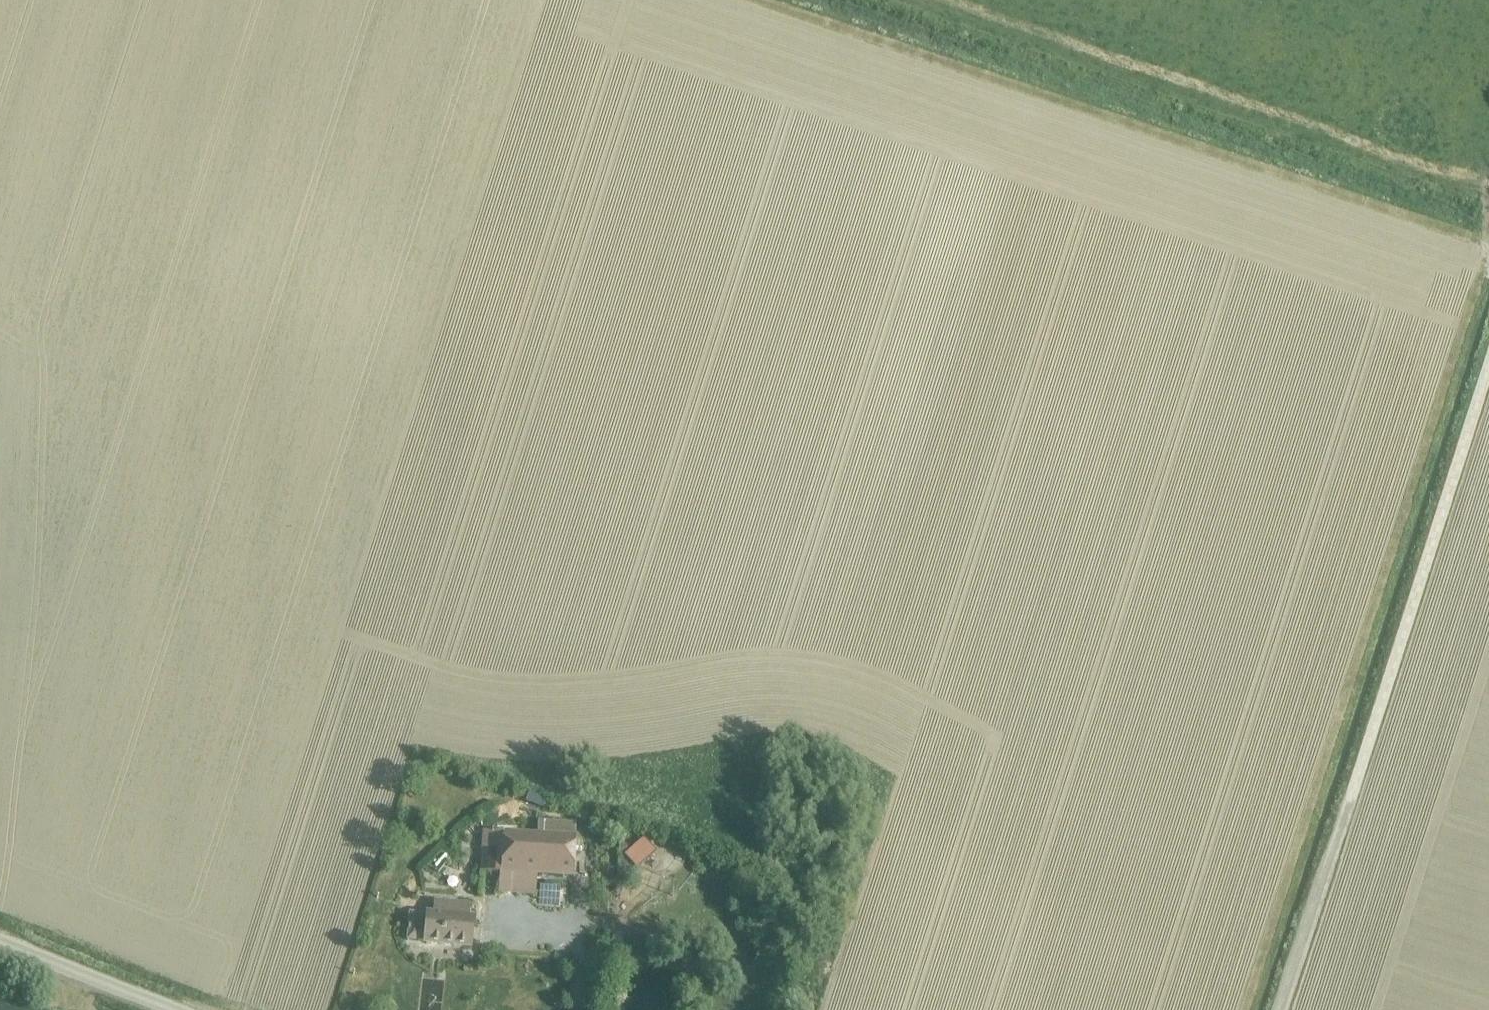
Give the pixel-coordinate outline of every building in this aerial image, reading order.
[(543,810),(547,799),(538,796),(534,807),(543,810)] [(533,838),(572,841),(572,826),(534,824),(533,838)] [(572,841),(533,838),(481,835),(479,876),(569,881),(572,841)] [(622,857),(635,873),(655,856),(642,841),(622,857)] [(424,943),(424,947),(467,951),(470,922),(467,922),(468,908),(432,905),(431,915),(409,913),(406,941),(424,943)]
